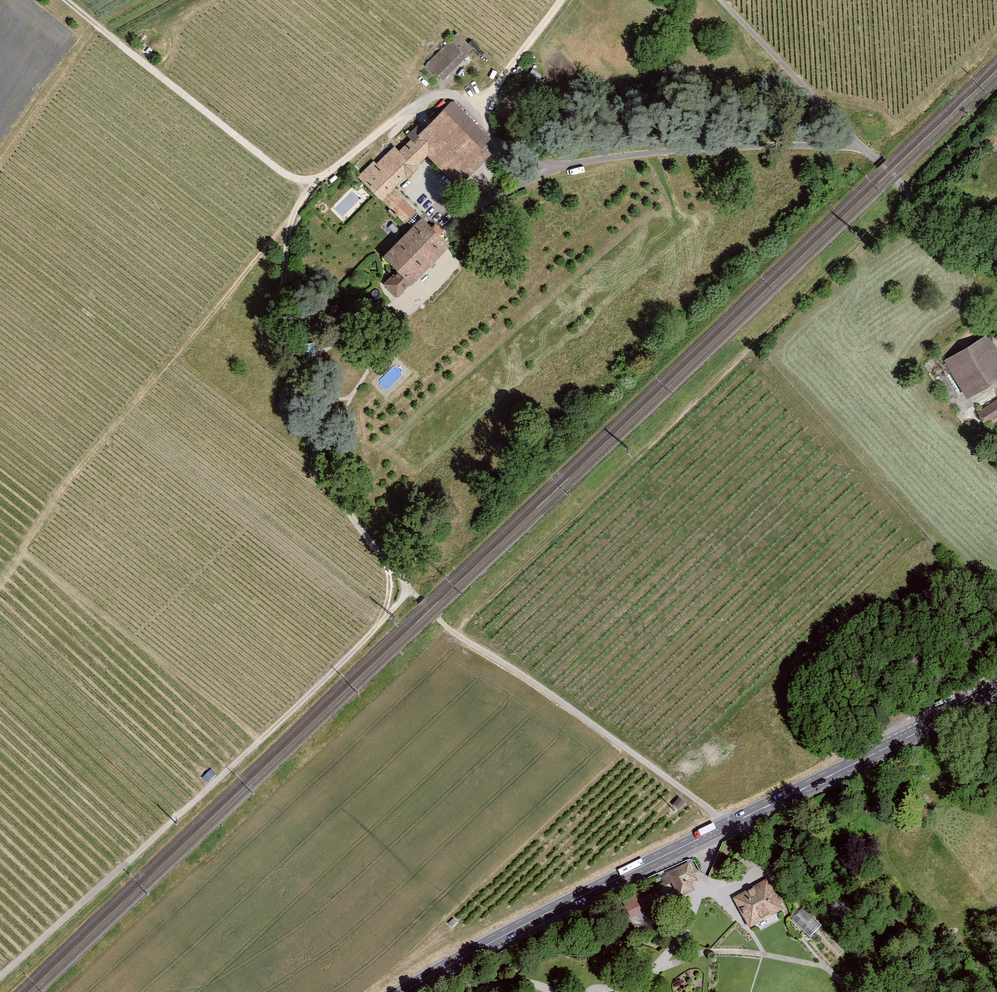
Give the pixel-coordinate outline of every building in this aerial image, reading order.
[(423,63),(439,79),(470,50),(454,33),(423,63)] [(383,283),(394,294),(446,243),(391,188),(424,156),(452,184),(493,144),(449,99),(426,121),(422,117),(404,134),(408,138),(397,149),(391,143),(358,176),(408,227),(381,253),(397,269),(383,283)] [(941,359),(963,397),(996,376),(996,352),(986,333),(941,359)] [(974,411),(982,424),(996,414),(996,399),(996,397),(974,411)] [(679,797),(672,805),(679,811),(686,803),(679,797)] [(695,879),(688,864),(666,874),(678,899),(694,892),(689,882),(695,879)] [(766,882),(732,899),(746,928),(781,911),(766,882)] [(622,901),(630,919),(661,905),(653,887),(622,901)] [(799,910),(788,921),(808,940),(819,929),(799,910)]
